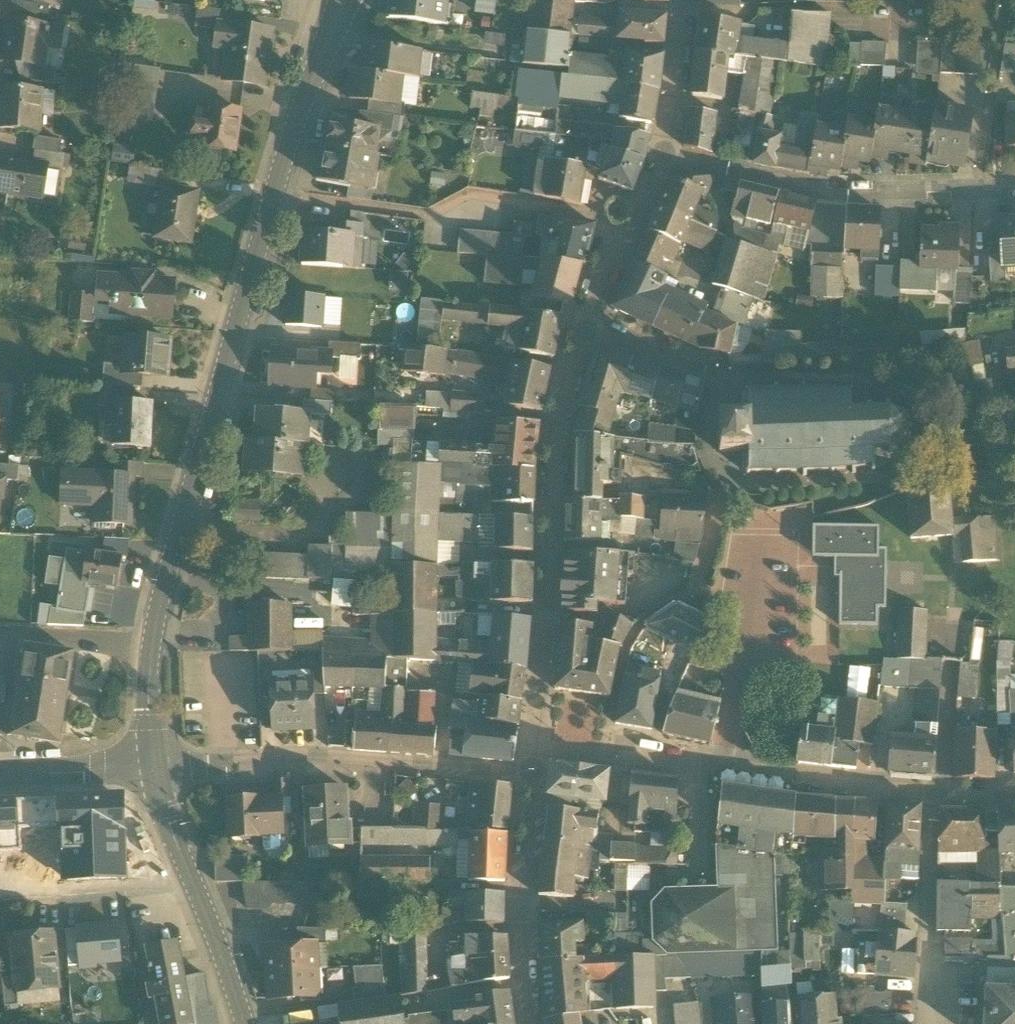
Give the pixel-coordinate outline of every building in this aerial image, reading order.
[(10,9),(36,13),(46,15),(48,4),(46,4),(22,0),(11,0),(10,9)] [(443,26),(446,0),(391,0),(391,4),(389,19),(443,26)] [(443,26),(448,27),(452,0),(446,0),(443,26)] [(496,0),(477,0),(475,12),(494,15),(496,0)] [(573,3),(572,2),(549,0),(533,0),(529,31),(569,36),(571,19),(573,3)] [(194,28),(216,31),(217,24),(231,26),(233,13),(196,8),(194,28)] [(34,26),(36,13),(10,9),(8,22),(34,26)] [(617,40),(663,44),(666,17),(619,13),(618,21),(617,40)] [(786,63),(823,68),(829,15),(791,14),(788,46),(786,63)] [(732,58),(732,56),(736,40),(740,23),(739,23),(701,18),(696,52),(727,57),(732,58)] [(571,19),(569,36),(572,36),(617,40),(618,21),(601,19),(601,22),(571,19)] [(27,66),(40,68),(40,67),(43,47),(58,49),(61,30),(34,26),(8,22),(6,22),(0,62),(27,66)] [(226,81),(264,86),(267,67),(265,66),(270,31),(231,26),(217,24),(216,31),(214,43),(232,45),(226,81)] [(521,65),(568,69),(569,64),(572,36),(569,36),(529,31),(524,31),(521,65)] [(788,46),(736,40),(732,56),(747,58),(777,62),(786,63),(788,46)] [(861,54),(885,55),(886,43),(862,42),(861,54)] [(918,42),(917,56),(941,57),(942,43),(931,43),(918,42)] [(945,44),(942,43),(941,57),(940,71),(940,74),(979,75),(981,45),(945,44)] [(366,44),(362,72),(400,77),(404,77),(419,79),(423,80),(424,78),(427,54),(427,52),(366,44)] [(856,68),(860,68),(861,44),(850,44),(849,68),(856,68)] [(1014,75),(1014,72),(1014,48),(1004,46),(1000,72),(1014,75)] [(55,69),(58,49),(43,47),(40,67),(55,69)] [(722,100),(726,73),(727,57),(696,52),(695,57),(698,58),(693,90),(691,90),(691,96),(722,100)] [(625,84),(659,90),(659,87),(663,57),(627,53),(626,58),(619,57),(619,55),(609,54),(608,67),(606,81),(614,82),(625,84)] [(435,55),(427,54),(424,78),(432,79),(435,55)] [(884,69),(885,55),(861,54),(860,68),(884,69)] [(732,58),(727,57),(726,73),(744,75),(745,75),(747,58),(732,56),(732,58)] [(940,71),(941,57),(917,56),(916,70),(940,71)] [(744,93),(772,98),(777,62),(747,58),(745,75),(744,75),(742,93),(744,93)] [(580,65),(569,64),(568,69),(568,77),(606,81),(608,67),(595,66),(596,63),(580,61),(580,65)] [(27,66),(24,80),(33,82),(52,85),(55,69),(40,67),(40,68),(27,66)] [(135,66),(133,80),(158,83),(160,70),(135,66)] [(397,103),(400,77),(362,72),(353,71),(349,99),(369,101),(397,105),(397,103)] [(519,99),(518,104),(547,107),(558,108),(560,93),(562,76),(522,71),(520,92),(519,99)] [(416,108),(419,79),(404,77),(400,103),(405,104),(404,107),(416,108)] [(568,77),(567,77),(565,93),(575,94),(578,96),(613,100),(614,96),(622,97),(625,84),(614,82),(606,81),(568,77)] [(32,90),(33,82),(24,80),(8,78),(7,88),(32,90)] [(158,83),(133,80),(131,92),(156,96),(158,83)] [(619,118),(653,124),(659,90),(625,84),(622,97),(622,101),(619,118)] [(20,130),(21,125),(38,126),(39,115),(39,108),(34,108),(36,90),(32,90),(7,88),(2,88),(0,109),(0,129),(20,130)] [(55,92),(36,90),(34,108),(39,108),(39,115),(53,115),(55,92)] [(156,96),(131,92),(130,105),(155,109),(156,96)] [(471,106),(495,109),(496,106),(497,96),(472,93),(471,106)] [(757,114),(769,116),(772,98),(744,93),(742,111),(757,114)] [(496,106),(508,108),(510,98),(499,96),(497,96),(496,106)] [(879,98),(877,110),(895,113),(897,100),(879,98)] [(369,101),(367,113),(394,116),(403,118),(404,107),(405,104),(400,103),(397,103),(397,105),(369,101)] [(155,109),(130,105),(119,103),(117,118),(152,123),(155,109)] [(1007,115),(1014,115),(1014,103),(1007,103),(1007,115)] [(518,104),(517,118),(546,121),(547,107),(518,104)] [(918,104),(915,116),(933,119),(934,109),(935,107),(918,104)] [(200,146),(222,150),(234,152),(240,111),(206,106),(204,120),(195,119),(192,137),(202,138),(200,146)] [(544,135),(555,136),(557,122),(558,108),(547,107),(546,121),(517,118),(515,132),(544,135)] [(712,151),(717,111),(686,107),(681,148),(712,151)] [(850,108),(848,120),(865,123),(867,111),(850,108)] [(934,109),(933,119),(927,157),(939,159),(939,162),(961,166),(964,145),(968,143),(969,136),(967,133),(970,113),(954,110),(954,112),(934,109)] [(875,125),(875,126),(870,156),(882,158),(883,150),(893,151),(899,152),(905,116),(895,114),(895,113),(877,110),(875,125)] [(391,131),(394,116),(367,113),(360,112),(350,111),(347,124),(378,129),(391,131)] [(769,116),(757,114),(753,131),(759,132),(771,135),(775,117),(769,116)] [(798,126),(794,147),(812,150),(816,128),(818,117),(800,114),(798,126)] [(1007,148),(1014,147),(1014,115),(1007,115),(1006,115),(1007,148)] [(403,118),(394,116),(391,131),(391,133),(401,135),(404,118),(403,118)] [(915,117),(905,116),(899,152),(905,153),(915,155),(914,163),(925,165),(927,157),(933,119),(915,116),(915,117)] [(832,118),(830,130),(845,133),(847,121),(832,118)] [(324,146),(374,155),(378,129),(347,124),(329,120),(324,146)] [(847,121),(845,133),(840,166),(852,168),(853,160),(863,162),(869,163),(870,158),(870,156),(875,126),(864,125),(865,123),(848,120),(847,121)] [(604,127),(557,122),(555,136),(567,138),(580,139),(590,139),(600,138),(601,139),(604,127)] [(794,147),(798,126),(783,124),(781,136),(779,144),(794,147)] [(611,152),(644,162),(650,137),(616,131),(605,129),(605,127),(604,127),(601,139),(613,142),(611,152)] [(839,171),(840,166),(845,133),(830,130),(816,128),(812,150),(808,174),(821,176),(822,168),(832,170),(839,171)] [(512,146),(542,149),(544,135),(515,132),(514,131),(512,146)] [(746,162),(753,163),(759,132),(753,131),(749,149),(746,162)] [(771,135),(759,132),(753,163),(753,164),(774,168),(779,144),(781,136),(771,135)] [(110,162),(130,165),(133,166),(135,148),(128,147),(129,135),(114,133),(110,162)] [(555,136),(544,135),(542,149),(540,160),(549,161),(563,163),(567,138),(555,136)] [(33,150),(35,151),(59,154),(61,141),(35,137),(33,150)] [(563,163),(549,161),(547,173),(538,172),(533,196),(580,206),(580,204),(579,204),(586,166),(585,166),(590,139),(580,139),(567,138),(563,163)] [(586,166),(601,172),(606,152),(597,149),(600,138),(590,139),(585,166),(586,166)] [(597,149),(606,152),(607,151),(611,152),(613,142),(601,139),(600,138),(597,149)] [(808,174),(812,150),(794,147),(779,144),(774,168),(808,174)] [(222,150),(200,146),(198,163),(219,167),(222,150)] [(349,186),(371,190),(377,156),(374,155),(324,146),(318,180),(349,186)] [(65,155),(59,154),(35,151),(33,164),(45,166),(44,171),(61,173),(62,173),(65,155)] [(644,162),(611,152),(607,151),(606,152),(601,172),(598,180),(632,193),(644,162)] [(40,198),(40,197),(44,171),(45,166),(33,164),(0,159),(0,192),(40,198)] [(540,160),(538,172),(547,173),(549,161),(540,160)] [(156,187),(159,170),(133,166),(130,165),(127,183),(156,187)] [(682,170),(678,182),(701,193),(700,194),(705,196),(712,177),(681,168),(680,169),(682,170)] [(56,199),(61,173),(44,171),(40,197),(56,199)] [(447,175),(432,173),(430,186),(445,188),(447,175)] [(694,209),(700,194),(701,193),(678,182),(676,182),(671,179),(671,180),(660,207),(690,220),(694,209)] [(755,221),(770,225),(771,221),(778,194),(740,185),(737,195),(736,202),(750,206),(746,219),(749,220),(755,221)] [(347,199),(369,202),(371,190),(349,186),(347,199)] [(154,237),(190,243),(198,193),(162,187),(154,237)] [(774,221),(809,230),(816,202),(780,194),(774,221)] [(732,216),(746,219),(750,206),(736,202),(732,216)] [(683,235),(690,220),(660,207),(649,232),(679,245),(683,235)] [(694,209),(690,220),(683,235),(709,247),(712,240),(723,245),(727,237),(716,232),(711,230),(716,219),(694,209)] [(880,210),(846,209),(844,249),(861,250),(877,251),(878,251),(880,210)] [(350,225),(363,225),(364,213),(351,211),(350,225)] [(541,236),(551,238),(553,218),(538,215),(535,235),(541,236)] [(551,238),(549,261),(582,265),(584,265),(595,226),(595,224),(553,218),(551,238)] [(998,220),(1000,255),(1001,260),(1014,259),(1014,219),(998,220)] [(809,230),(774,221),(771,221),(770,225),(766,236),(805,246),(809,230)] [(513,222),(512,235),(523,236),(522,238),(530,239),(532,225),(513,222)] [(353,238),(362,239),(363,225),(350,225),(330,223),(329,235),(353,237),(353,238)] [(748,226),(745,225),(743,232),(752,234),(753,227),(748,226)] [(487,256),(497,257),(500,233),(458,230),(455,253),(487,256)] [(735,230),(733,241),(742,244),(755,248),(763,251),(766,236),(752,234),(743,232),(740,231),(735,230)] [(920,230),(919,262),(919,264),(934,265),(935,268),(936,268),(957,268),(958,268),(958,231),(920,230)] [(673,260),(679,245),(649,232),(641,251),(660,259),(666,262),(673,260)] [(301,265),(351,269),(353,238),(353,237),(329,235),(303,233),(301,265)] [(512,235),(500,233),(497,257),(520,259),(522,238),(523,236),(512,235)] [(85,253),(87,241),(78,240),(79,235),(71,234),(68,250),(85,253)] [(549,261),(551,238),(541,236),(537,260),(542,261),(549,261)] [(362,239),(353,238),(351,269),(362,270),(362,266),(364,241),(364,239),(362,239)] [(722,289),(728,290),(742,244),(733,241),(727,239),(712,285),(722,289)] [(364,241),(362,266),(376,267),(378,242),(364,241)] [(755,248),(742,244),(728,290),(741,295),(755,248)] [(763,251),(755,248),(741,295),(753,299),(763,302),(777,254),(763,251)] [(876,259),(877,251),(861,250),(860,259),(876,259)] [(655,272),(660,259),(641,251),(638,260),(637,261),(636,264),(655,272)] [(406,252),(395,263),(405,273),(416,262),(406,252)] [(810,298),(842,299),(840,255),(811,254),(810,298)] [(988,256),(989,282),(1005,281),(1005,277),(1004,268),(1001,268),(1001,260),(1000,255),(988,256)] [(537,260),(524,259),(520,259),(497,257),(487,256),(483,283),(522,286),(523,270),(539,272),(542,261),(537,260)] [(1014,267),(1014,259),(1001,260),(1001,268),(1004,268),(1014,267)] [(571,304),(582,265),(549,261),(542,261),(539,272),(534,287),(531,299),(571,304)] [(900,262),(900,268),(899,289),(911,290),(912,262),(900,262)] [(935,291),(936,268),(935,268),(934,265),(919,264),(919,262),(912,262),(911,290),(935,291)] [(705,312),(673,297),(660,292),(662,286),(667,277),(655,272),(636,264),(634,263),(613,308),(653,327),(700,349),(709,351),(729,356),(730,354),(736,327),(713,316),(705,312)] [(899,292),(899,289),(900,268),(875,267),(874,296),(899,297),(899,292)] [(1004,268),(1005,277),(1014,276),(1014,267),(1004,268)] [(935,292),(953,293),(954,275),(957,275),(957,268),(936,268),(935,291),(935,292)] [(539,272),(523,270),(522,286),(534,287),(539,272)] [(408,274),(391,273),(390,291),(407,292),(408,274)] [(129,314),(171,317),(174,282),(153,280),(153,275),(133,274),(132,279),(98,276),(96,301),(114,302),(130,303),(129,314)] [(953,303),(969,303),(971,295),(972,276),(957,275),(954,275),(953,293),(953,303)] [(670,290),(662,286),(660,292),(673,297),(673,295),(670,290)] [(736,327),(742,329),(753,299),(741,295),(728,290),(722,289),(713,316),(736,327)] [(673,295),(673,297),(705,312),(707,308),(670,290),(673,295)] [(71,321),(88,323),(91,296),(73,294),(71,321)] [(323,298),(287,295),(286,326),(321,329),(321,326),(323,298)] [(342,299),(323,298),(321,326),(340,327),(342,299)] [(416,344),(438,347),(441,322),(443,303),(443,302),(421,299),(416,344)] [(113,313),(129,314),(130,303),(114,302),(113,313)] [(459,322),(487,326),(490,308),(445,303),(443,303),(441,322),(442,322),(443,320),(459,323),(459,322)] [(487,326),(505,328),(523,331),(526,312),(490,308),(487,326)] [(519,351),(553,358),(562,316),(526,312),(523,331),(519,351)] [(736,327),(730,354),(741,354),(748,346),(752,330),(742,329),(736,327)] [(519,351),(523,331),(505,328),(502,348),(519,351)] [(920,333),(920,346),(963,343),(964,329),(920,333)] [(766,331),(765,353),(795,348),(798,348),(799,333),(766,331)] [(143,375),(167,377),(170,341),(126,337),(124,366),(123,373),(143,375)] [(979,341),(963,343),(971,367),(981,366),(979,341)] [(356,360),(360,360),(360,345),(329,343),(328,354),(333,354),(333,359),(340,359),(356,360)] [(836,353),(842,353),(842,343),(796,350),(797,359),(813,357),(836,353)] [(403,372),(441,377),(443,366),(445,352),(444,352),(444,351),(438,350),(407,348),(403,372)] [(765,353),(765,364),(771,363),(797,359),(796,350),(795,348),(765,353)] [(273,385),(316,388),(317,373),(332,374),(333,359),(333,354),(328,354),(275,351),(273,385)] [(1005,352),(1007,375),(1014,375),(1014,351),(1005,352)] [(443,366),(452,368),(454,354),(445,352),(443,366)] [(582,410),(577,435),(604,438),(617,391),(652,401),(661,369),(633,361),(632,360),(633,359),(616,354),(615,356),(597,352),(592,371),(589,370),(579,409),(582,410)] [(473,357),(454,354),(452,368),(470,371),(473,357)] [(481,383),(494,385),(495,382),(509,383),(510,381),(514,363),(473,357),(470,371),(482,374),(481,383)] [(356,360),(340,359),(338,380),(355,381),(356,360)] [(510,381),(509,383),(517,383),(546,388),(550,369),(514,362),(514,363),(510,381)] [(104,364),(102,385),(129,387),(142,388),(143,375),(123,373),(124,366),(104,364)] [(971,367),(976,384),(985,381),(984,365),(981,366),(971,367)] [(653,401),(678,408),(683,375),(661,369),(652,401),(653,401)] [(702,381),(683,375),(678,408),(694,414),(696,414),(704,381),(702,381)] [(985,381),(976,384),(983,410),(997,406),(990,380),(985,381)] [(541,411),(546,388),(517,383),(509,383),(508,387),(505,403),(541,411)] [(128,402),(129,387),(102,385),(99,385),(97,406),(108,407),(108,401),(128,402)] [(802,471),(802,476),(806,476),(806,471),(828,470),(832,474),(834,471),(833,470),(851,468),(851,473),(855,473),(854,468),(870,466),(871,472),(874,472),(874,470),(890,464),(888,455),(892,455),(891,449),(904,441),(909,443),(911,439),(909,418),(907,415),(903,418),(889,411),(889,405),(869,406),(869,391),(852,392),(853,390),(850,388),(847,392),(831,392),(833,390),(830,388),(826,392),(805,392),(805,385),(801,385),(801,392),(778,392),(778,385),(774,385),(774,392),(750,392),(747,390),(745,392),(741,396),(741,420),(719,420),(719,453),(742,452),(742,469),(745,473),(747,475),(750,472),(774,472),(774,473),(776,475),(779,472),(802,471)] [(334,391),(311,389),(310,401),(331,403),(333,403),(334,391)] [(424,407),(449,409),(451,394),(426,392),(424,407)] [(482,397),(451,394),(449,409),(484,412),(485,400),(482,397)] [(111,447),(149,449),(152,403),(128,402),(108,401),(108,407),(107,419),(112,419),(111,447)] [(312,415),(330,416),(331,403),(310,401),(303,401),(302,412),(307,412),(307,414),(312,415)] [(255,409),(253,441),(303,445),(305,445),(307,414),(307,412),(302,412),(255,409)] [(380,436),(385,436),(385,430),(414,430),(415,409),(381,409),(380,436)] [(495,423),(493,445),(536,447),(538,424),(495,423)] [(663,445),(672,446),(675,429),(649,426),(647,443),(648,443),(648,445),(663,445)] [(693,431),(675,429),(672,446),(693,446),(693,431)] [(385,436),(380,436),(377,447),(395,447),(411,447),(411,443),(414,439),(414,430),(385,430),(385,436)] [(620,440),(604,438),(577,435),(575,434),(574,434),(572,489),(600,490),(600,485),(618,486),(619,453),(620,440)] [(647,443),(620,440),(619,453),(628,454),(627,458),(661,467),(663,445),(648,445),(648,443),(647,443)] [(301,477),(303,445),(253,441),(248,441),(245,473),(301,477)] [(411,465),(439,465),(441,444),(411,443),(411,447),(411,465)] [(460,465),(491,467),(492,448),(441,444),(439,465),(440,465),(446,465),(446,464),(460,465)] [(493,445),(492,448),(491,467),(491,468),(492,468),(533,469),(534,469),(536,447),(493,445)] [(661,467),(700,469),(694,452),(693,446),(672,446),(663,445),(661,467)] [(959,448),(960,462),(990,460),(989,446),(959,448)] [(411,465),(411,447),(395,447),(395,465),(411,465)] [(134,477),(141,477),(141,464),(114,463),(114,474),(134,475),(134,477)] [(446,465),(440,465),(439,483),(459,484),(460,465),(446,464),(446,465)] [(17,482),(19,467),(0,465),(0,479),(5,480),(5,481),(17,482)] [(346,536),(345,547),(345,564),(345,581),(357,582),(392,583),(392,570),(392,566),(435,566),(435,541),(460,543),(470,543),(470,542),(471,516),(438,515),(439,501),(439,483),(440,465),(439,465),(411,465),(395,465),(393,514),(346,514),(346,536)] [(459,484),(461,484),(492,485),(492,468),(491,468),(491,467),(460,465),(459,484)] [(19,467),(17,482),(27,484),(29,468),(19,467)] [(491,503),(532,504),(533,469),(492,468),(492,485),(491,503)] [(94,524),(124,525),(124,511),(132,512),(134,477),(134,475),(114,474),(62,472),(60,505),(95,507),(94,524)] [(459,484),(439,483),(439,501),(461,502),(461,493),(461,490),(461,484),(459,484)] [(491,503),(492,485),(461,484),(461,490),(466,490),(466,493),(461,493),(461,502),(471,502),(491,503)] [(907,489),(911,539),(951,536),(950,521),(948,487),(907,489)] [(599,502),(600,490),(572,489),(572,502),(599,502)] [(660,533),(676,534),(702,535),(704,497),(662,494),(660,533)] [(636,520),(643,521),(643,507),(643,500),(618,496),(618,502),(619,518),(636,520)] [(461,502),(439,501),(438,515),(471,516),(471,502),(461,502)] [(599,519),(599,502),(572,502),(564,501),(564,542),(599,542),(599,519)] [(231,520),(258,522),(260,504),(232,502),(231,520)] [(491,503),(471,502),(471,516),(491,517),(491,503)] [(610,524),(619,524),(619,518),(618,502),(599,502),(599,519),(605,519),(605,524),(610,524)] [(124,511),(124,525),(131,526),(132,512),(124,511)] [(482,549),(494,549),(495,517),(491,517),(471,516),(470,542),(475,542),(476,537),(483,537),(482,549)] [(531,519),(495,517),(494,549),(531,552),(532,519),(531,519)] [(619,524),(610,524),(609,534),(633,537),(636,520),(619,518),(619,524)] [(978,519),(981,562),(994,561),(991,518),(978,519)] [(599,519),(599,542),(609,543),(609,534),(610,524),(605,524),(605,519),(599,519)] [(960,535),(962,563),(981,562),(978,519),(950,521),(951,536),(960,535)] [(656,522),(651,522),(643,521),(636,520),(633,537),(675,543),(676,534),(660,533),(655,532),(656,522)] [(879,549),(879,527),(812,526),(812,558),(834,559),(839,559),(839,577),(839,626),(878,626),(878,609),(886,609),(886,587),(878,587),(878,571),(886,571),(886,549),(879,549)] [(699,545),(702,535),(676,534),(675,543),(676,543),(699,545)] [(345,547),(346,536),(329,535),(329,547),(332,547),(340,547),(345,547)] [(122,557),(126,558),(129,540),(105,539),(103,554),(122,557)] [(460,543),(435,541),(435,566),(435,567),(439,567),(460,566),(460,543)] [(672,559),(694,563),(699,545),(676,543),(672,559)] [(307,557),(309,558),(309,568),(330,569),(331,564),(332,547),(329,547),(307,546),(307,557)] [(340,547),(332,547),(331,564),(339,564),(340,547)] [(82,583),(87,553),(67,550),(65,560),(61,587),(57,609),(57,611),(86,615),(86,613),(90,590),(90,588),(87,588),(87,584),(82,583)] [(103,554),(87,551),(87,553),(82,583),(87,584),(117,588),(122,557),(103,554)] [(560,611),(591,614),(592,603),(625,606),(626,575),(628,554),(564,554),(563,579),(568,579),(567,592),(562,592),(560,611)] [(255,576),(277,577),(278,556),(256,555),(255,576)] [(307,557),(278,556),(277,577),(308,578),(309,568),(309,558),(307,557)] [(45,585),(61,587),(65,560),(49,558),(45,585)] [(345,581),(345,564),(339,564),(331,564),(330,569),(331,569),(331,581),(332,581),(345,581)] [(471,602),(474,603),(475,581),(476,564),(460,566),(439,567),(439,578),(458,577),(459,598),(472,601),(471,602)] [(476,564),(475,581),(491,581),(492,565),(476,564)] [(532,566),(492,565),(491,581),(491,603),(531,604),(532,566)] [(392,594),(392,616),(435,614),(435,583),(435,567),(435,566),(392,566),(392,570),(392,583),(392,594)] [(308,580),(331,581),(331,569),(330,569),(309,568),(308,578),(308,580)] [(886,587),(886,571),(878,571),(878,587),(886,587)] [(356,608),(357,592),(357,582),(345,581),(332,581),(331,607),(355,608),(356,608)] [(491,603),(491,581),(475,581),(474,603),(491,603)] [(95,591),(90,590),(86,613),(91,614),(95,591)] [(355,616),(372,616),(392,616),(392,594),(357,592),(356,608),(355,608),(355,616)] [(250,637),(250,652),(257,652),(273,652),(322,651),(322,638),(291,636),(291,604),(250,604),(250,637)] [(37,625),(48,625),(51,609),(40,607),(37,625)] [(646,627),(695,651),(707,622),(675,607),(646,627)] [(84,627),(86,615),(57,611),(57,609),(51,609),(48,625),(84,627)] [(897,659),(911,660),(923,661),(926,611),(904,610),(900,609),(897,659)] [(435,614),(392,616),(372,616),(372,642),(372,658),(387,659),(407,660),(435,662),(435,647),(435,640),(435,626),(435,614)] [(455,614),(435,614),(435,626),(456,626),(455,614)] [(476,642),(491,643),(494,617),(478,615),(476,642)] [(491,643),(491,651),(490,666),(490,667),(497,667),(525,670),(529,620),(494,617),(491,643)] [(554,690),(609,698),(619,648),(631,626),(632,626),(620,618),(606,617),(606,618),(602,620),(600,622),(599,624),(598,627),(592,626),(559,623),(554,690)] [(968,665),(978,666),(979,666),(983,629),(973,628),(968,665)] [(230,652),(250,652),(250,637),(230,637),(230,652)] [(352,656),(372,658),(372,642),(322,638),(322,651),(322,654),(352,656)] [(435,640),(435,647),(458,648),(491,651),(491,643),(476,642),(435,640)] [(998,663),(1010,662),(1011,644),(998,642),(998,663)] [(11,736),(59,743),(67,694),(64,694),(70,654),(73,655),(73,653),(25,646),(11,736)] [(435,662),(457,664),(458,648),(435,647),(435,662)] [(473,665),(490,666),(491,651),(458,648),(457,664),(473,665)] [(257,652),(258,670),(271,669),(274,669),(273,652),(257,652)] [(730,662),(694,653),(689,666),(726,675),(730,662)] [(322,654),(323,663),(324,688),(352,688),(352,656),(322,654)] [(369,688),(384,688),(385,688),(387,659),(372,658),(352,656),(352,688),(369,688)] [(407,660),(387,659),(385,688),(384,688),(383,702),(405,704),(406,692),(407,660)] [(879,688),(910,690),(911,660),(897,659),(883,659),(882,666),(879,688)] [(942,662),(923,661),(911,660),(910,690),(922,691),(923,691),(923,690),(939,691),(942,662)] [(996,696),(996,715),(1008,714),(1009,692),(1010,692),(1010,676),(1010,662),(998,663),(996,663),(996,696)] [(324,694),(324,688),(323,663),(309,664),(310,672),(310,680),(311,680),(312,696),(324,695),(324,694)] [(473,665),(457,664),(454,696),(469,697),(469,694),(473,665)] [(495,697),(494,699),(521,702),(525,670),(497,667),(497,668),(473,665),(469,694),(495,697)] [(851,665),(845,696),(865,700),(872,669),(851,665)] [(956,700),(976,701),(978,666),(968,665),(959,665),(957,692),(956,700)] [(258,670),(259,698),(271,698),(270,682),(272,682),(272,674),(271,669),(258,670)] [(615,725),(651,730),(660,675),(640,671),(638,680),(624,678),(620,700),(615,725)] [(272,674),(272,682),(273,682),(273,688),(309,686),(309,680),(310,680),(310,672),(272,674)] [(311,680),(310,680),(309,680),(309,686),(273,688),(273,682),(272,682),(270,682),(271,698),(273,732),(295,731),(295,728),(314,727),(312,696),(311,680)] [(383,702),(384,688),(369,688),(368,714),(382,715),(383,708),(383,702)] [(922,691),(921,709),(938,710),(939,691),(923,690),(923,691),(922,691)] [(662,735),(710,746),(720,702),(678,691),(670,710),(662,735)] [(408,693),(406,727),(432,730),(434,694),(433,694),(408,693)] [(517,727),(521,702),(494,699),(479,698),(469,697),(454,696),(453,696),(450,731),(465,732),(467,723),(478,724),(478,722),(517,727)] [(801,728),(821,731),(822,721),(825,718),(836,720),(838,702),(837,702),(805,697),(801,728)] [(838,700),(837,702),(838,702),(836,720),(834,732),(821,731),(801,728),(796,763),(830,767),(855,770),(858,744),(872,746),(877,705),(838,700)] [(388,709),(388,715),(388,732),(390,732),(386,753),(402,754),(433,756),(436,730),(432,730),(406,727),(404,727),(404,715),(405,704),(383,702),(383,708),(388,709)] [(590,733),(594,706),(567,702),(563,729),(590,733)] [(935,741),(938,710),(921,709),(918,740),(935,741)] [(355,713),(355,724),(353,751),(386,753),(390,732),(388,732),(388,715),(382,715),(368,714),(355,713)] [(1008,714),(996,715),(996,726),(1010,727),(1010,714),(1008,714)] [(834,732),(836,720),(825,718),(822,721),(821,731),(834,732)] [(462,757),(513,762),(517,729),(478,724),(467,723),(465,732),(462,757)] [(352,751),(353,751),(355,724),(347,724),(346,749),(352,750),(352,751)] [(954,778),(993,779),(995,732),(984,731),(955,730),(954,778)] [(449,756),(462,757),(465,732),(450,731),(449,756)] [(889,772),(933,776),(935,741),(918,740),(892,738),(889,772)] [(578,799),(586,800),(604,802),(607,773),(594,771),(565,767),(565,768),(551,766),(548,795),(550,796),(578,799)] [(621,806),(629,807),(632,776),(623,775),(621,806)] [(677,782),(632,776),(629,807),(628,825),(646,827),(647,811),(663,813),(665,813),(666,806),(676,807),(677,782)] [(396,790),(406,802),(418,792),(408,780),(396,790)] [(275,797),(275,799),(278,799),(289,798),(289,794),(289,781),(274,781),(275,797)] [(467,824),(466,831),(471,831),(471,830),(506,830),(511,786),(471,783),(467,824)] [(774,856),(791,858),(791,845),(792,845),(793,837),(795,797),(761,792),(722,787),(718,825),(718,847),(737,850),(755,853),(755,852),(774,856)] [(323,844),(323,847),(329,847),(349,846),(348,823),(346,823),(344,791),(305,793),(306,819),(308,845),(323,844)] [(290,815),(291,820),(306,819),(305,793),(289,794),(289,798),(290,815)] [(577,805),(578,799),(550,796),(549,809),(570,811),(571,804),(577,805)] [(59,799),(61,832),(123,830),(122,802),(116,797),(59,799)] [(263,837),(261,798),(261,797),(226,799),(228,839),(263,837)] [(263,837),(280,836),(283,836),(282,816),(278,816),(278,799),(275,799),(275,797),(261,798),(263,837)] [(793,837),(825,839),(833,840),(833,838),(834,800),(809,798),(795,797),(793,837)] [(278,816),(282,816),(290,815),(289,798),(278,799),(278,816)] [(585,813),(586,800),(578,799),(577,805),(571,804),(570,811),(583,813),(583,812),(585,813)] [(588,814),(597,815),(604,802),(586,800),(585,813),(588,813),(588,814)] [(834,800),(833,838),(852,840),(854,802),(834,800)] [(854,802),(852,840),(864,841),(872,841),(875,803),(854,802)] [(900,881),(900,880),(901,864),(918,866),(918,855),(921,806),(887,803),(883,866),(884,866),(883,881),(900,881)] [(434,823),(438,823),(438,805),(410,804),(410,831),(426,831),(433,831),(434,823)] [(665,813),(663,813),(663,819),(675,820),(676,807),(666,806),(665,813)] [(543,842),(590,847),(592,831),(596,831),(598,815),(597,815),(588,814),(588,813),(585,813),(583,812),(583,813),(570,811),(549,809),(548,808),(543,842)] [(940,810),(938,853),(976,853),(982,852),(984,852),(985,841),(985,832),(985,811),(985,810),(940,809),(940,810)] [(1014,853),(1014,810),(985,811),(985,832),(1000,833),(1000,841),(1000,852),(1000,853),(1014,853)] [(433,831),(466,831),(467,824),(438,823),(434,823),(433,831)] [(124,883),(123,830),(61,832),(62,884),(124,883)] [(360,846),(389,846),(389,830),(361,830),(360,846)] [(389,846),(426,847),(426,831),(410,831),(393,830),(389,830),(389,846)] [(471,833),(471,831),(466,831),(433,831),(426,831),(426,847),(456,847),(459,847),(459,843),(469,843),(469,833),(471,833)] [(612,835),(596,835),(596,831),(592,831),(590,847),(590,854),(593,854),(598,862),(610,863),(610,845),(611,845),(612,835)] [(468,882),(504,882),(506,835),(471,833),(469,833),(469,843),(468,882)] [(667,847),(676,847),(676,835),(652,834),(652,848),(667,848),(667,847)] [(280,847),(280,836),(263,837),(263,848),(266,852),(278,851),(280,847)] [(852,867),(852,840),(833,838),(833,840),(831,892),(851,892),(852,867)] [(831,892),(833,840),(825,839),(825,852),(825,877),(819,877),(820,892),(831,892)] [(863,861),(864,841),(852,840),(852,867),(872,867),(871,862),(863,861)] [(985,841),(984,852),(1000,852),(1000,841),(985,841)] [(538,896),(573,899),(575,879),(587,880),(590,854),(590,847),(543,842),(538,896)] [(456,882),(468,882),(469,843),(459,843),(459,847),(456,847),(456,882)] [(323,844),(308,845),(308,860),(329,859),(329,847),(323,847),(323,844)] [(627,863),(635,864),(635,848),(635,846),(611,845),(610,845),(610,863),(617,864),(617,863),(627,863)] [(652,943),(666,956),(675,956),(762,953),(777,952),(775,877),(774,856),(755,852),(755,853),(737,850),(718,847),(715,846),(717,888),(664,890),(651,905),(652,940),(652,943)] [(652,848),(635,848),(635,864),(635,866),(649,866),(676,866),(676,847),(667,847),(667,848),(652,848)] [(1000,853),(1000,852),(984,852),(982,852),(981,866),(1000,867),(1001,867),(1000,853)] [(976,853),(938,853),(938,864),(976,864),(976,853)] [(774,856),(775,877),(790,878),(791,858),(774,856)] [(217,883),(244,883),(244,857),(216,857),(217,883)] [(377,882),(378,860),(360,860),(359,882),(377,882)] [(420,882),(429,882),(429,860),(378,860),(377,882),(392,882),(420,882)] [(635,864),(627,863),(627,867),(627,892),(649,892),(649,866),(635,866),(635,864)] [(919,881),(918,866),(901,864),(900,880),(919,881)] [(851,892),(851,903),(881,904),(881,903),(883,903),(883,890),(883,881),(884,866),(883,866),(872,867),(852,867),(851,892)] [(981,884),(1000,885),(1000,876),(1001,876),(1001,867),(1000,867),(981,866),(981,869),(977,869),(977,884),(981,884)] [(615,891),(627,892),(627,867),(615,867),(615,891)] [(392,896),(420,896),(420,882),(392,882),(392,896)] [(247,910),(265,910),(268,908),(269,904),(283,906),(284,904),(297,905),(297,904),(310,904),(316,883),(294,883),(247,883),(247,910)] [(938,932),(969,932),(970,919),(970,912),(969,912),(969,884),(938,883),(938,910),(938,932)] [(970,912),(970,919),(991,919),(1000,919),(1000,913),(1000,911),(1000,910),(999,886),(1000,886),(1000,885),(981,884),(977,884),(969,884),(969,912),(970,912)] [(1002,888),(1002,910),(1003,940),(1004,958),(987,958),(986,989),(1014,990),(1014,888),(1002,888)] [(466,894),(466,895),(466,909),(466,924),(503,924),(504,894),(466,894)] [(449,909),(466,909),(466,895),(449,895),(449,909)] [(878,934),(903,936),(906,905),(883,904),(883,903),(881,903),(881,904),(878,934)] [(829,932),(851,932),(851,905),(831,904),(829,932)] [(588,926),(612,926),(612,915),(588,915),(588,926)] [(614,915),(614,936),(626,936),(626,934),(626,915),(614,915)] [(992,940),(1001,940),(1003,940),(1002,919),(1000,919),(991,919),(992,940)] [(539,961),(575,960),(574,948),(574,944),(583,943),(582,924),(538,926),(539,961)] [(117,925),(77,929),(80,965),(80,969),(96,967),(96,963),(120,961),(117,925)] [(316,943),(316,945),(326,944),(325,929),(297,928),(297,944),(316,943)] [(77,929),(65,930),(68,966),(80,965),(77,929)] [(401,966),(402,996),(426,993),(426,980),(427,964),(425,932),(406,932),(407,957),(407,965),(401,966)] [(14,978),(15,993),(17,993),(58,989),(53,933),(10,937),(14,978)] [(626,936),(626,958),(651,957),(661,956),(666,956),(652,943),(652,940),(643,941),(642,934),(626,934),(626,936)] [(790,952),(791,963),(805,963),(804,934),(790,935),(790,952)] [(805,963),(812,963),(819,962),(819,947),(818,934),(804,934),(805,963)] [(833,934),(818,934),(819,947),(833,947),(833,934)] [(878,934),(878,945),(877,974),(877,975),(898,977),(898,976),(914,977),(915,953),(915,937),(903,936),(878,934)] [(614,936),(614,958),(626,958),(626,936),(614,936)] [(974,955),(1001,956),(1001,940),(992,940),(950,938),(949,954),(974,955)] [(507,940),(465,939),(465,945),(465,956),(507,956),(507,940)] [(266,946),(267,972),(317,970),(316,945),(316,943),(297,944),(266,946)] [(327,969),(326,944),(316,945),(317,970),(327,969)] [(858,973),(877,974),(878,945),(859,944),(858,973)] [(465,956),(465,945),(455,945),(450,945),(449,960),(457,958),(465,956)] [(185,977),(180,946),(145,953),(151,985),(145,986),(148,1000),(154,999),(158,1023),(194,1023),(185,977)] [(575,960),(582,959),(589,959),(588,948),(574,948),(575,960)] [(762,991),(772,990),(772,964),(791,963),(790,952),(777,952),(762,953),(761,976),(762,991)] [(762,953),(675,956),(666,956),(661,956),(651,957),(652,993),(666,992),(665,980),(691,979),(710,978),(761,976),(762,953)] [(507,956),(465,956),(465,972),(457,973),(449,974),(451,988),(471,984),(509,980),(507,956)] [(457,958),(457,973),(465,972),(465,956),(457,958)] [(614,958),(589,959),(582,959),(583,981),(584,981),(615,980),(616,1010),(634,1010),(653,1009),(652,993),(651,957),(626,958),(614,958)] [(539,961),(545,1020),(579,1014),(579,1015),(585,1014),(584,981),(583,981),(582,959),(575,960),(539,961)] [(772,990),(785,989),(792,989),(791,970),(791,963),(772,964),(772,990)] [(353,1003),(385,999),(385,998),(380,967),(353,968),(355,988),(351,989),(353,1003)] [(318,995),(317,970),(267,972),(268,999),(301,997),(301,996),(318,995)] [(185,977),(194,1023),(216,1023),(213,1007),(208,1008),(202,975),(203,975),(203,974),(185,977)] [(426,993),(451,988),(449,974),(426,980),(426,993)] [(2,979),(5,1007),(18,1006),(17,993),(15,993),(14,978),(2,979)] [(795,984),(797,998),(815,996),(810,983),(795,984)] [(60,1001),(58,989),(17,993),(18,1006),(60,1001)] [(772,990),(762,991),(765,1023),(789,1023),(789,1020),(786,1003),(785,989),(772,990)] [(986,989),(984,1023),(1014,1023),(1014,990),(986,989)] [(479,1023),(514,1023),(510,992),(475,996),(476,1004),(452,1007),(454,1022),(462,1021),(478,1019),(479,1023)] [(862,994),(863,1017),(893,1016),(893,993),(862,994)] [(815,996),(817,1023),(840,1023),(840,1020),(837,1020),(833,995),(815,996)] [(815,996),(797,998),(799,1023),(817,1023),(815,996)] [(404,1021),(400,997),(385,999),(353,1003),(337,1006),(339,1018),(340,1023),(405,1023),(404,1021)] [(715,1023),(758,1023),(755,998),(749,998),(712,1001),(715,1023)] [(675,1023),(701,1023),(699,1004),(674,1006),(675,1023)] [(319,1008),(321,1020),(339,1018),(337,1006),(319,1008)] [(409,1023),(449,1023),(447,1012),(408,1017),(409,1021),(409,1023)] [(579,1015),(579,1014),(545,1020),(545,1023),(580,1023),(579,1015)]
